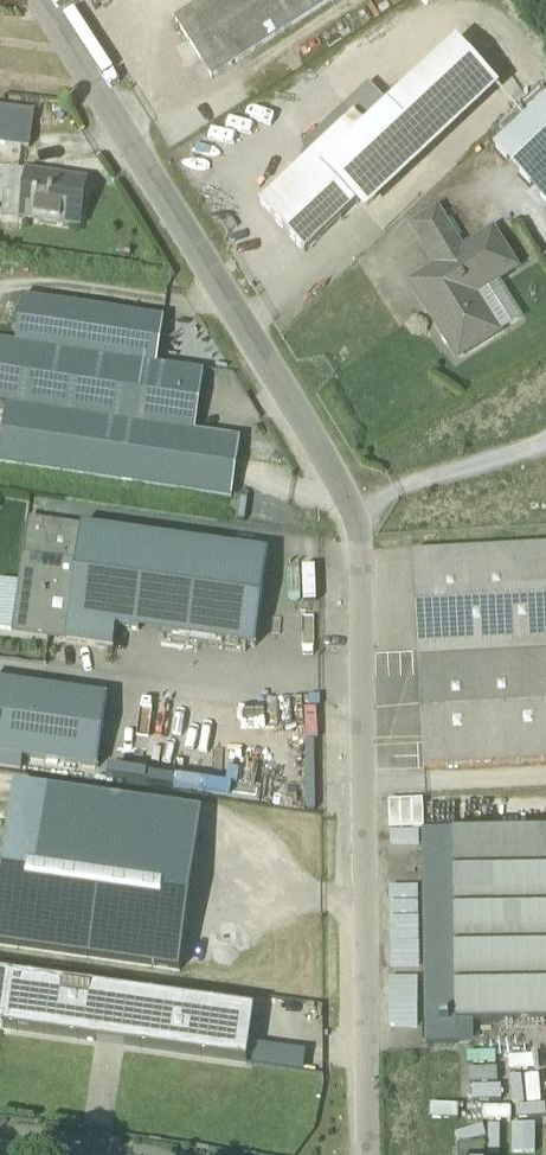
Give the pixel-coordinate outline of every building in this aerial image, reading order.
[(175,24),(211,80),(333,2),(337,0),(213,0),(175,24)] [(321,170),(355,206),(489,80),(455,44),(389,106),(365,129),(321,170)] [(499,91),(489,80),(355,206),(365,216),(499,91)] [(353,117),(365,129),(389,106),(370,86),(345,109),(353,117)] [(530,187),(545,172),(545,103),(496,150),(530,187)] [(4,110),(0,138),(0,143),(28,147),(33,113),(4,110)] [(365,129),(353,117),(259,206),(304,254),(355,206),(321,170),(365,129)] [(530,187),(529,188),(545,206),(545,172),(530,187)] [(1,215),(19,218),(23,195),(29,196),(32,175),(25,174),(25,176),(17,174),(11,179),(10,194),(5,193),(1,215)] [(19,218),(80,227),(87,183),(32,175),(29,196),(23,195),(19,218)] [(492,238),(496,235),(515,223),(508,211),(484,225),(492,238)] [(439,212),(415,227),(432,255),(456,240),(439,212)] [(467,337),(474,349),(498,334),(475,298),(500,282),(518,270),(496,235),(492,238),(465,254),(456,240),(432,255),(440,267),(418,282),(431,303),(436,300),(439,305),(428,312),(451,347),(467,337)] [(431,303),(418,282),(411,286),(428,312),(439,305),(436,300),(431,303)] [(475,298),(498,334),(523,318),(500,282),(475,298)] [(11,365),(6,404),(194,432),(203,372),(156,365),(163,319),(21,298),(14,345),(0,343),(0,364),(11,365)] [(467,337),(451,347),(458,359),(474,349),(467,337)] [(6,404),(11,365),(0,364),(0,403),(6,404)] [(194,432),(6,404),(0,441),(0,463),(231,498),(240,439),(194,432)] [(30,522),(27,546),(42,548),(45,523),(30,522)] [(268,554),(81,527),(75,562),(76,562),(67,621),(116,628),(255,647),(268,554)] [(424,769),(545,762),(545,547),(412,555),(418,662),(424,769)] [(75,562),(29,556),(25,585),(18,632),(64,639),(63,642),(113,649),(116,628),(67,621),(76,562),(75,562)] [(18,633),(18,632),(25,585),(0,581),(0,630),(18,633)] [(22,758),(98,769),(108,698),(0,682),(0,755),(22,758)] [(20,772),(22,758),(0,755),(0,769),(20,772)] [(107,768),(105,777),(135,782),(136,773),(107,768)] [(13,785),(11,803),(199,830),(202,812),(13,785)] [(11,803),(0,879),(0,947),(179,972),(199,830),(11,803)] [(453,832),(456,1025),(472,1024),(545,1023),(545,831),(453,832)] [(472,1045),(472,1024),(456,1025),(453,832),(423,832),(426,1046),(472,1045)] [(0,975),(0,1029),(2,1029),(10,977),(0,975)] [(254,1011),(10,977),(2,1029),(246,1064),(254,1011)]
